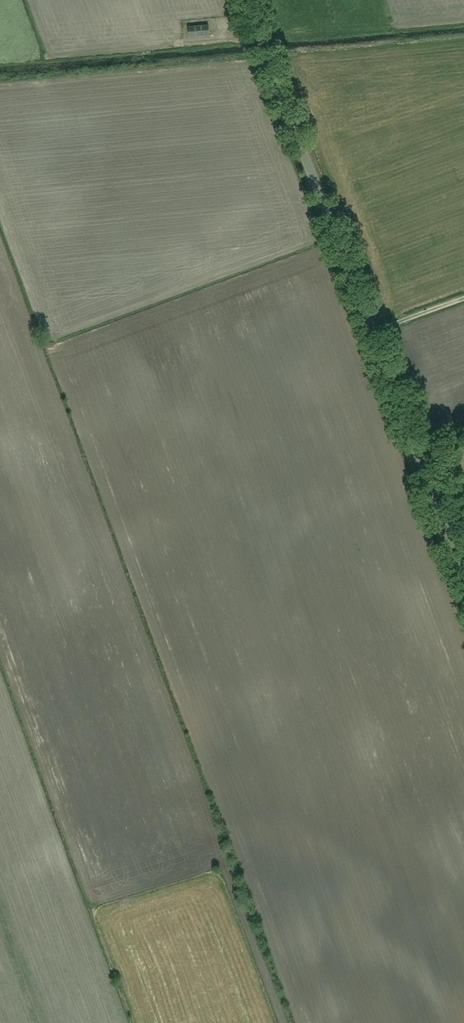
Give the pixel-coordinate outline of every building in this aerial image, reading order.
[(189,26),(190,36),(210,35),(209,25),(189,26)]
